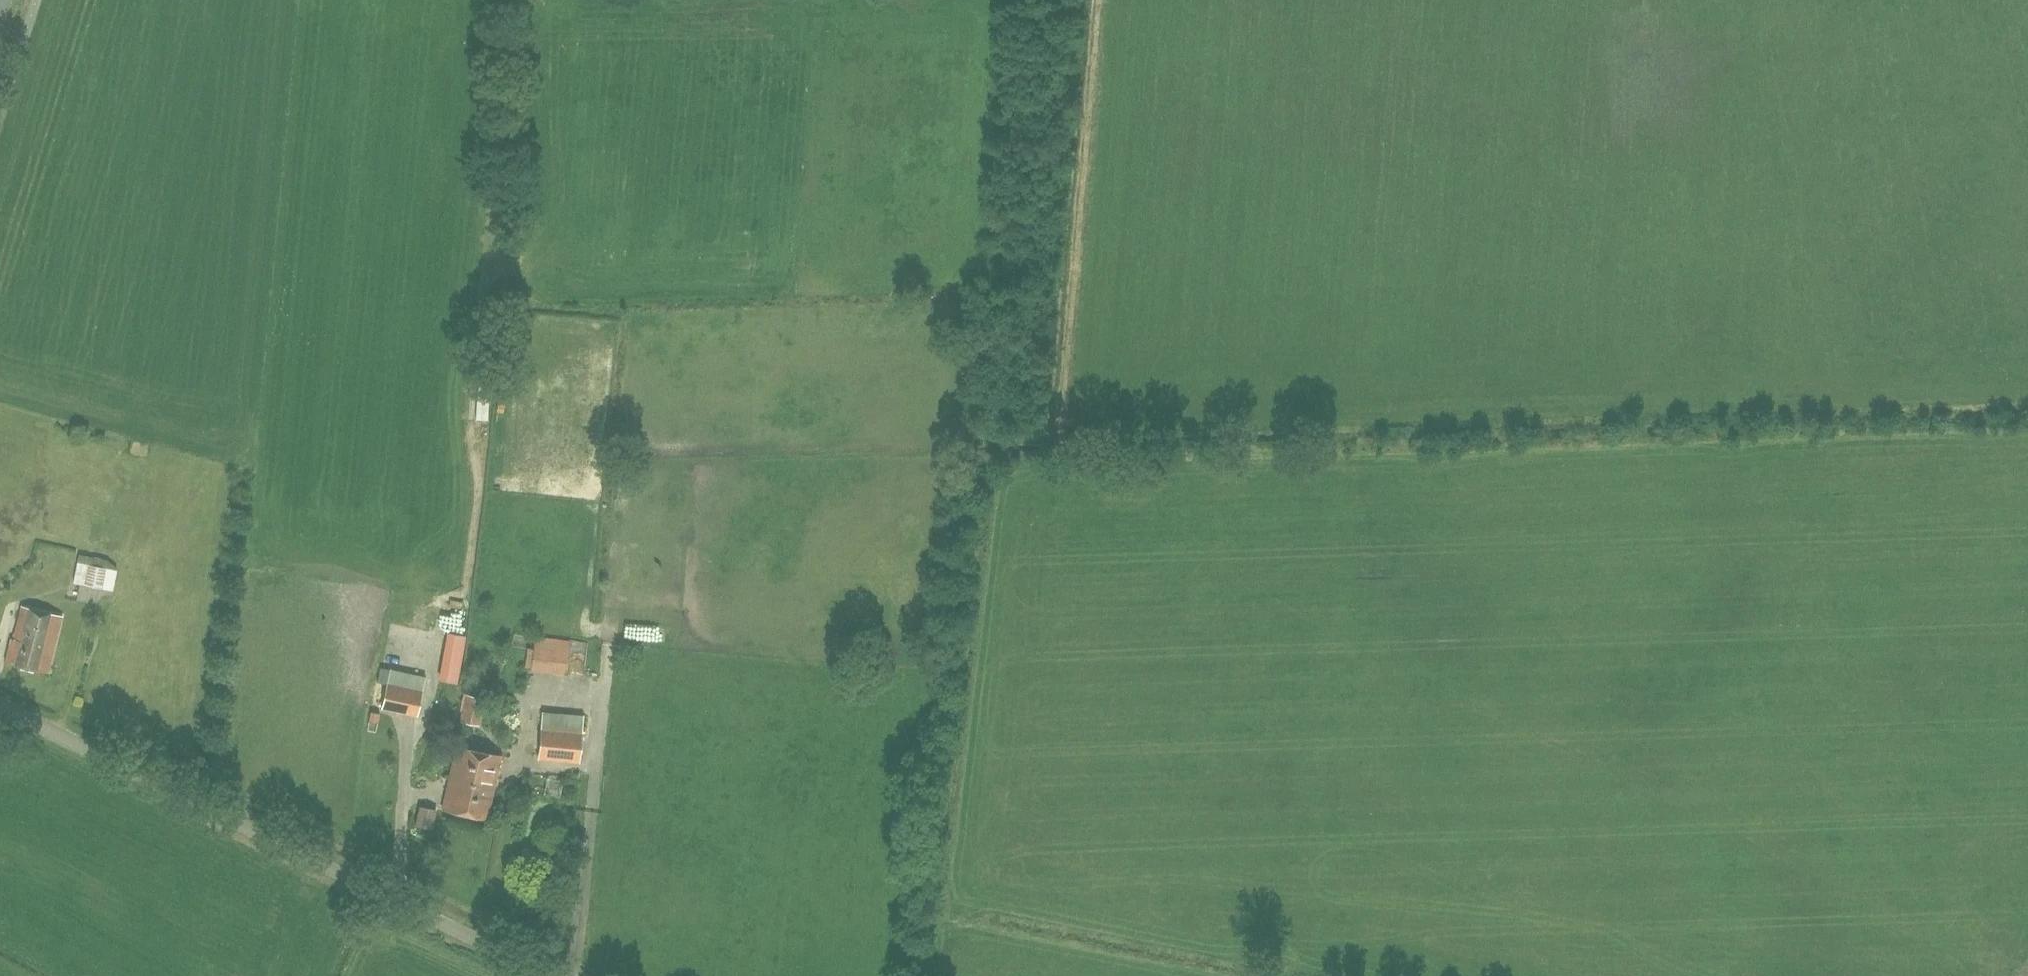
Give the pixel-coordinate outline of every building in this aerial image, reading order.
[(113,590),(117,570),(118,568),(104,558),(88,554),(79,553),(73,583),(84,585),(113,590)] [(10,638),(10,639),(25,643),(25,641),(38,644),(40,633),(56,637),(61,616),(20,605),(12,639),(10,638)] [(463,658),(461,625),(445,626),(446,659),(463,658)] [(25,643),(10,639),(4,662),(26,668),(47,675),(56,637),(40,633),(38,644),(25,641),(25,643)] [(557,643),(534,643),(533,667),(569,668),(570,636),(557,636),(557,643)] [(431,677),(424,702),(439,706),(446,681),(431,677)] [(417,715),(422,692),(387,684),(382,707),(417,715)] [(458,721),(479,726),(486,699),(465,694),(458,721)] [(582,732),(542,729),(541,729),(538,757),(579,760),(582,732)] [(492,795),(501,755),(456,746),(447,785),(492,795)] [(487,818),(492,795),(447,785),(442,808),(487,818)]
